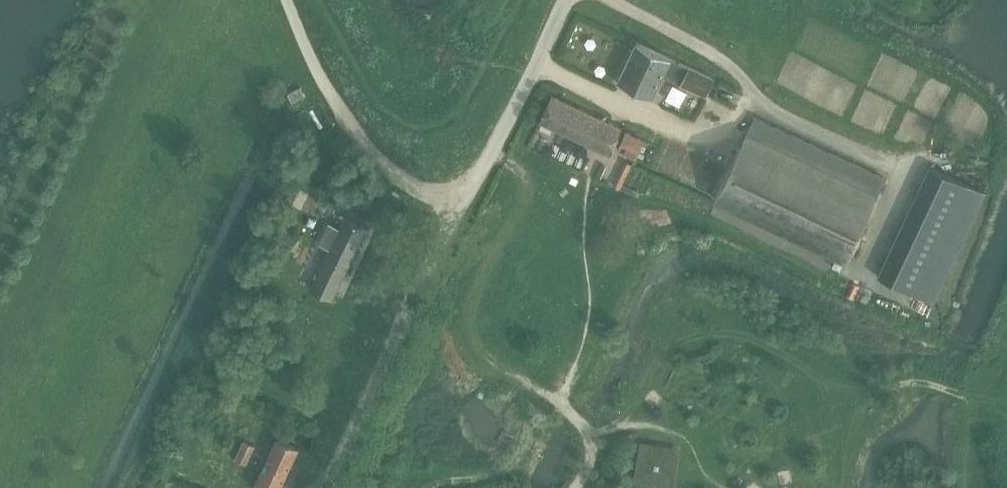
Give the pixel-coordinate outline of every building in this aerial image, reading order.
[(636,41),(617,82),(630,89),(628,93),(640,98),(642,94),(652,99),(663,73),(682,82),(689,67),(690,66),(688,65),(671,57),(636,41)] [(681,84),(706,95),(712,83),(714,79),(689,67),(682,82),(681,84)] [(301,88),(287,94),(291,103),(305,96),(301,88)] [(552,94),(539,122),(601,151),(610,155),(623,127),(614,123),(608,120),(552,94)] [(715,199),(846,261),(885,178),(754,117),(715,199)] [(626,131),(618,149),(635,158),(644,139),(626,131)] [(625,161),(614,186),(619,188),(630,163),(625,161)] [(935,302),(986,193),(929,166),(877,276),(935,302)] [(296,213),(325,226),(332,210),(303,197),(296,213)] [(330,249),(310,289),(331,299),(366,227),(345,217),(340,229),(329,224),(320,244),(330,249)] [(222,391),(210,386),(206,397),(217,402),(222,391)] [(278,437),(266,462),(287,472),(299,447),(278,437)] [(244,440),(235,459),(247,464),(255,445),(244,440)] [(632,484),(660,487),(673,487),(679,451),(637,445),(632,484)] [(254,487),(256,487),(279,487),(287,472),(266,462),(254,487)]
